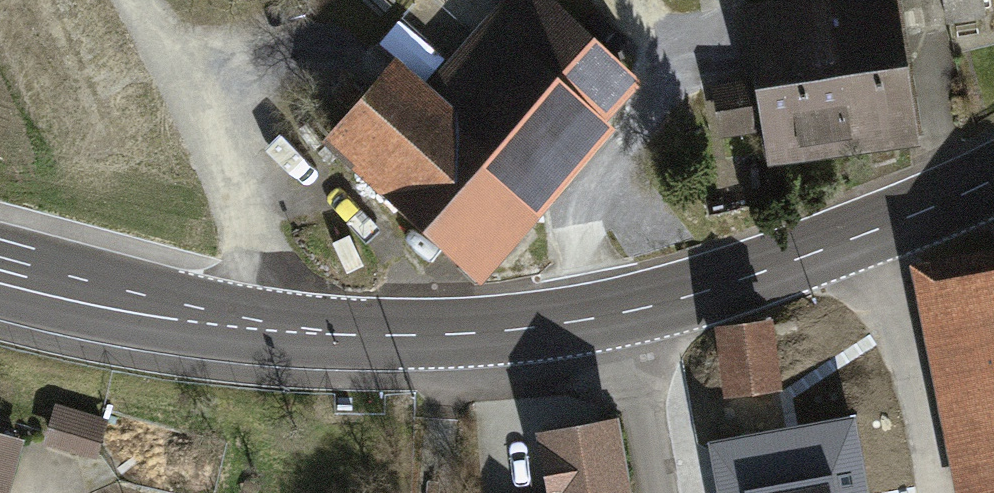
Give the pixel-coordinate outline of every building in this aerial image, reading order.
[(429,95),(400,68),(335,139),(482,272),(521,229),(509,221),(532,189),(628,82),(541,0),(510,0),(429,95)] [(811,7),(819,63),(833,61),(849,144),(910,137),(890,0),(862,0),(852,2),(852,0),(835,0),(836,4),(811,7)] [(981,0),(944,0),(947,22),(984,17),(981,0)] [(811,7),(750,16),(758,83),(717,90),(724,130),(764,124),(770,155),(849,144),(833,61),(819,63),(811,7)] [(946,289),(976,442),(951,446),(959,485),(962,487),(993,481),(993,279),(946,289)] [(765,322),(722,327),(730,393),(773,388),(765,322)] [(101,421),(58,409),(51,434),(93,447),(101,421)] [(708,437),(719,492),(871,492),(855,410),(708,437)] [(543,434),(553,492),(623,492),(611,422),(543,434)] [(0,437),(0,492),(2,492),(17,442),(0,437)]
